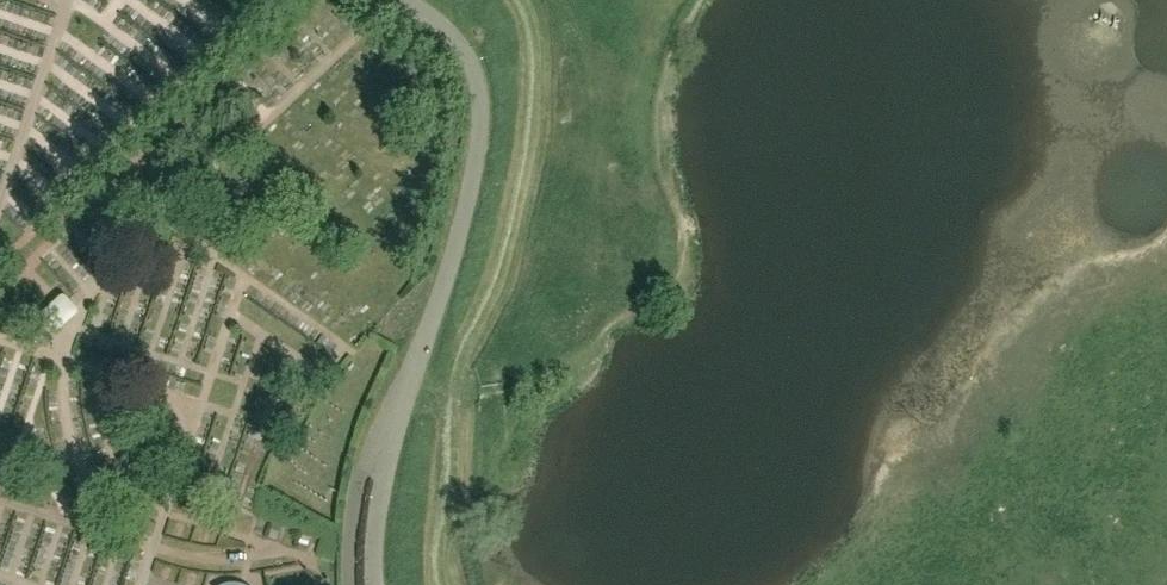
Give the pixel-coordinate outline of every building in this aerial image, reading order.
[(56,333),(79,314),(64,296),(42,315),(56,333)]
